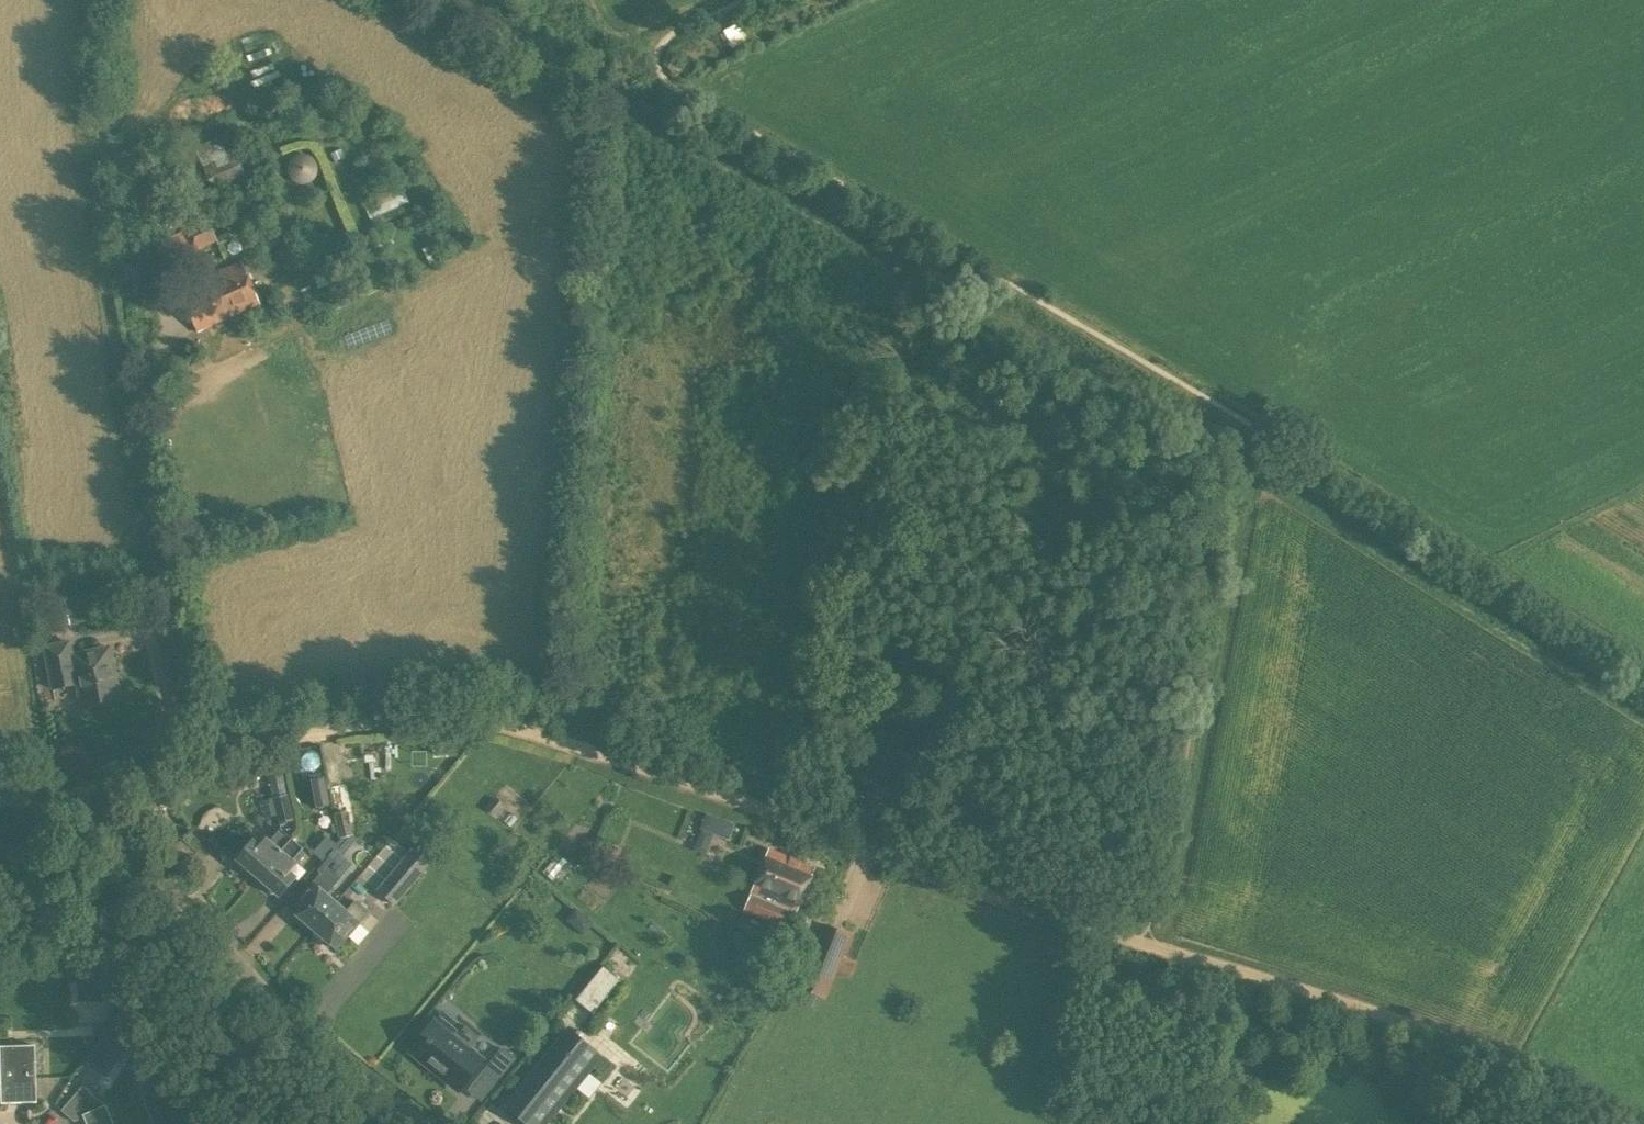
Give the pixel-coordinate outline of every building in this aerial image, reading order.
[(231,145),(199,159),(214,192),(246,177),(231,145)] [(331,154),(334,162),(343,158),(340,150),(331,154)] [(299,152),(297,152),(293,155),(291,157),(290,161),(289,164),(290,167),(290,169),(291,172),(293,174),(296,176),(298,177),(302,178),(304,178),(309,177),(311,175),(314,173),(315,171),(316,168),(317,165),(316,162),(315,159),(315,157),(312,154),(308,152),(305,151),(303,151),(299,152)] [(363,204),(370,220),(409,203),(402,187),(363,204)] [(281,201),(264,207),(270,221),(286,215),(281,201)] [(210,219),(167,238),(177,259),(220,239),(210,219)] [(430,266),(439,261),(432,246),(422,250),(430,266)] [(212,282),(181,295),(197,331),(260,303),(242,262),(210,277),(212,282)] [(116,593),(116,602),(128,601),(127,592),(116,593)] [(100,617),(95,594),(81,597),(87,620),(100,617)] [(77,683),(82,706),(120,698),(110,646),(72,654),(69,642),(44,648),(53,688),(77,683)] [(271,787),(284,784),(280,762),(266,765),(271,787)] [(312,789),(315,808),(330,805),(326,787),(312,789)] [(494,798),(485,809),(495,817),(504,806),(502,805),(494,798)] [(302,829),(294,804),(282,808),(290,832),(302,829)] [(340,838),(352,836),(347,811),(335,814),(340,838)] [(699,828),(706,831),(712,828),(716,819),(705,815),(699,828)] [(236,859),(258,878),(291,839),(280,829),(268,843),(265,840),(259,847),(252,842),(236,859)] [(326,835),(312,852),(322,860),(336,844),(326,835)] [(303,849),(291,839),(258,878),(279,896),(295,878),(288,872),(294,865),(291,862),(303,849)] [(815,867),(769,849),(744,910),(789,929),(815,867)] [(292,911),(313,929),(336,903),(326,894),(351,864),(335,851),(318,871),(321,874),(302,897),(303,898),(292,911)] [(395,905),(423,871),(406,857),(378,890),(395,905)] [(347,913),(336,903),(313,929),(335,948),(346,935),(348,937),(369,912),(356,902),(347,913)] [(813,1007),(818,994),(824,997),(849,936),(825,926),(800,987),(801,988),(796,1001),(813,1007)] [(605,971),(578,1003),(595,1017),(622,985),(605,971)] [(100,1000),(99,979),(77,980),(78,1000),(100,1000)] [(119,1019),(113,1014),(83,1062),(107,1077),(129,1042),(119,1019)] [(446,1033),(433,1022),(410,1051),(458,1089),(481,1061),(467,1050),(477,1038),(469,1032),(470,1031),(465,1026),(463,1028),(456,1021),(446,1033)] [(521,1094),(507,1111),(523,1123),(546,1123),(576,1087),(570,1082),(596,1051),(572,1031),(533,1079),(536,1082),(525,1097),(521,1094)] [(37,1103),(35,1046),(0,1047),(0,1104),(37,1103)] [(502,1049),(482,1073),(495,1083),(515,1059),(502,1049)] [(105,1105),(104,1106),(82,1087),(61,1111),(74,1122),(84,1118),(86,1123),(113,1123),(105,1105)]
